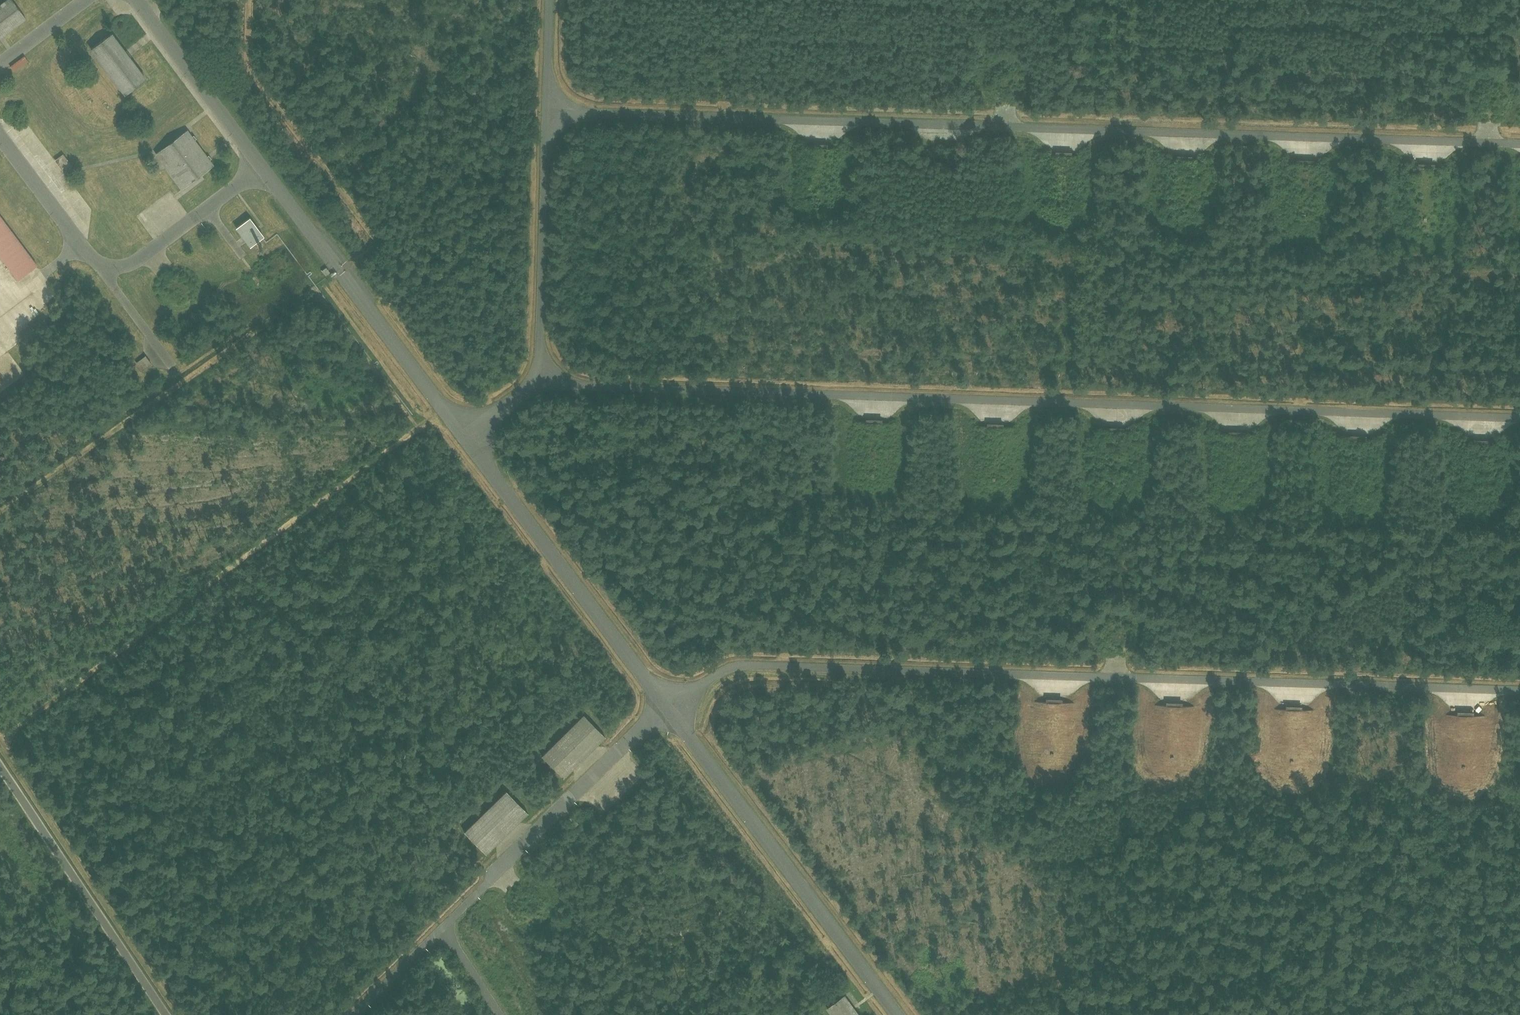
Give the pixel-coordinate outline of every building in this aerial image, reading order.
[(27,23),(11,1),(0,10),(0,44),(27,23)] [(148,81),(113,35),(90,53),(125,98),(148,81)] [(17,72),(32,61),(27,55),(12,67),(17,72)] [(156,159),(184,196),(215,172),(187,135),(156,159)] [(63,152),(54,159),(63,171),(72,165),(63,152)] [(0,217),(0,258),(21,285),(41,270),(0,217)] [(266,241),(251,222),(238,233),(253,252),(266,241)] [(563,782),(605,741),(584,719),(542,760),(563,782)] [(488,858),(529,818),(506,795),(466,836),(488,858)] [(826,1014),(857,1014),(844,998),(825,1013),(826,1014)]
